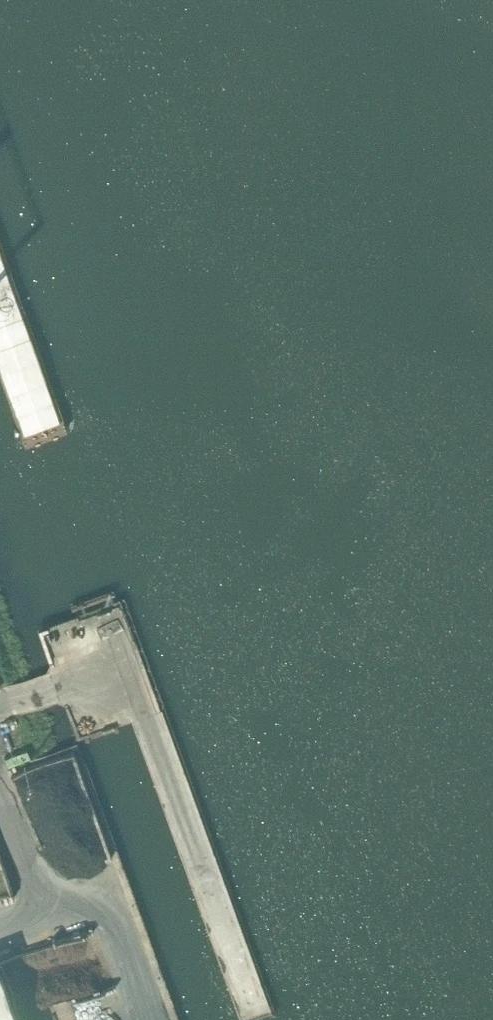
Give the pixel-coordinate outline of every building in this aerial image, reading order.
[(0,973),(0,1019),(16,1019),(0,973)]
